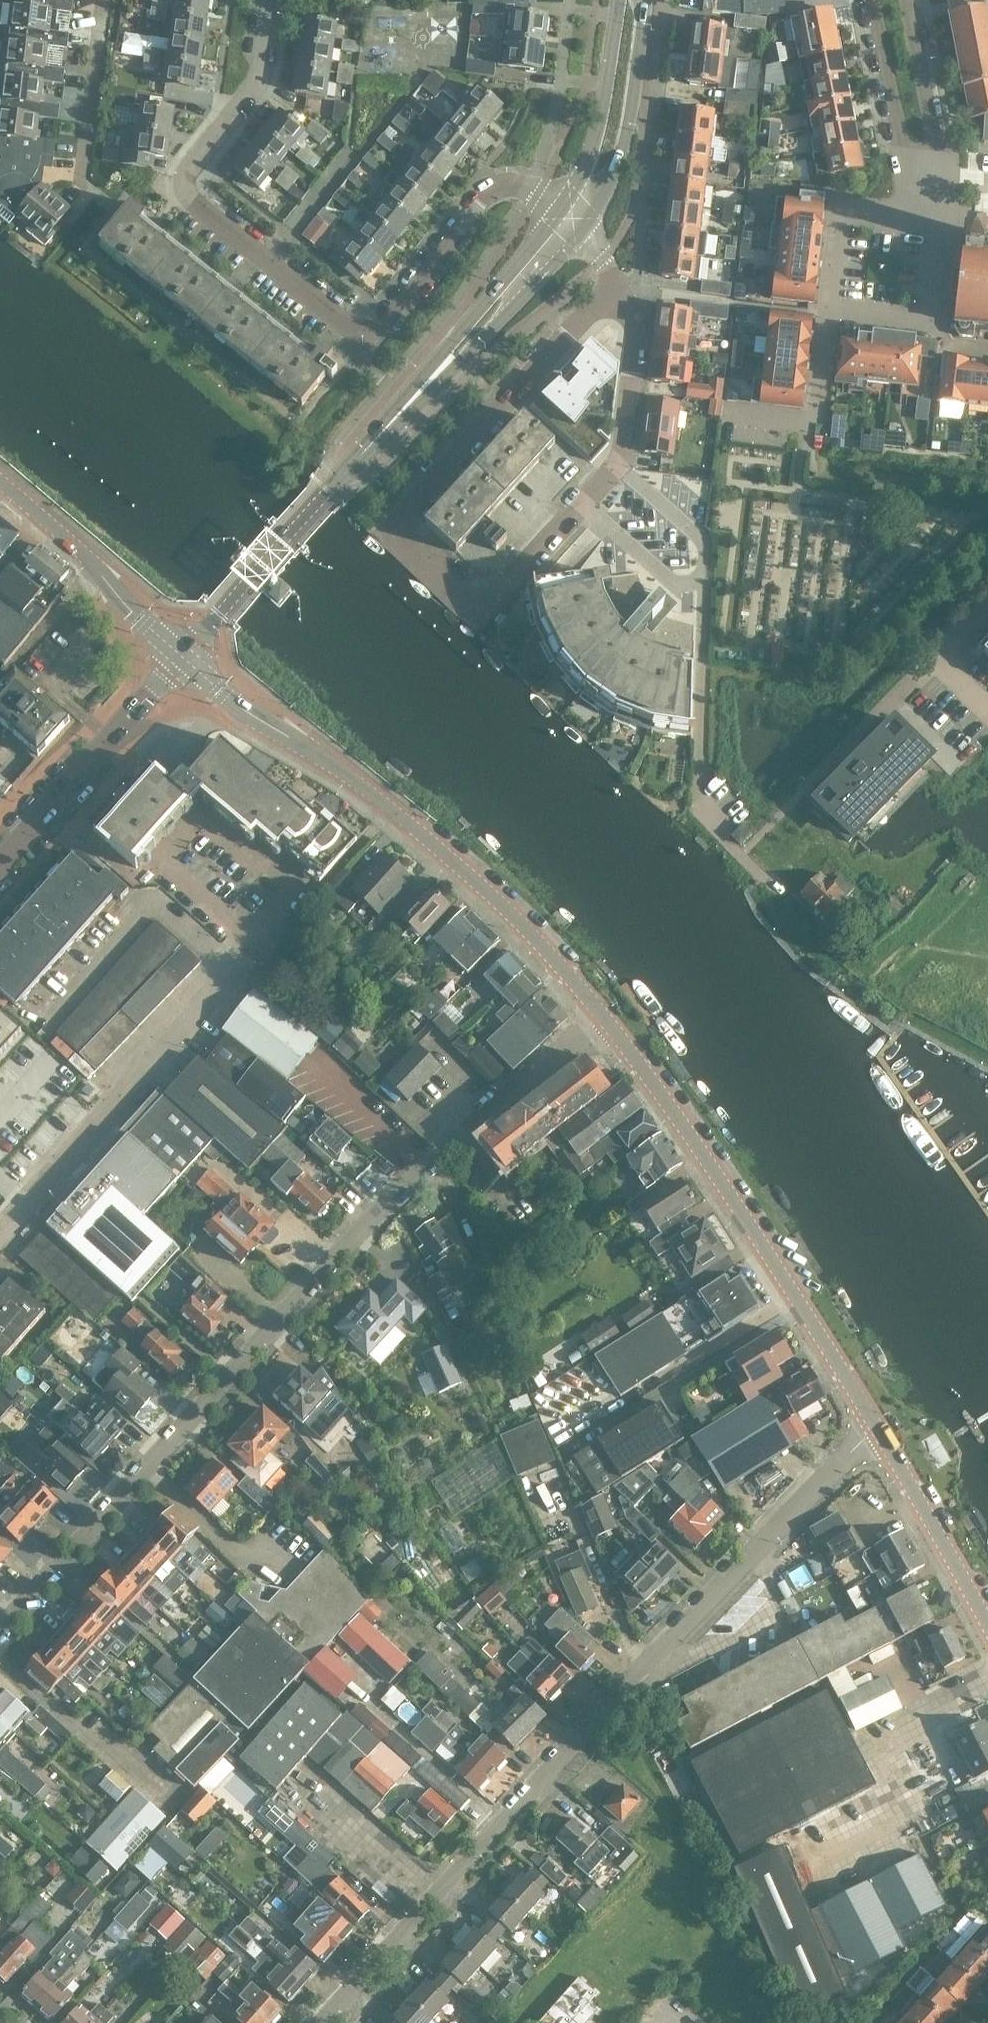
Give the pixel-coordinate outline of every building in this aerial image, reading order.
[(23,5),(10,3),(10,5),(56,11),(71,13),(73,0),(23,0),(23,5)] [(206,19),(209,0),(178,0),(176,15),(206,19)] [(714,0),(704,0),(703,11),(712,12),(714,0)] [(765,0),(743,0),(743,15),(786,15),(786,1),(765,1),(765,0)] [(547,17),(524,15),(523,1),(474,3),(472,15),(504,14),(501,40),(544,45),(547,17)] [(152,11),(167,13),(168,4),(153,2),(152,11)] [(53,33),(56,11),(10,5),(7,29),(10,30),(9,39),(6,39),(5,41),(47,47),(67,49),(68,35),(53,33)] [(987,6),(949,14),(964,87),(965,87),(971,118),(983,116),(982,141),(981,140),(981,142),(987,142),(987,7),(987,6)] [(165,22),(167,13),(152,11),(150,20),(165,22)] [(838,52),(834,28),(831,12),(797,18),(805,58),(838,52)] [(202,42),(206,19),(176,15),(172,38),(202,42)] [(765,32),(767,19),(735,15),(733,28),(765,32)] [(478,33),(480,20),(472,19),(471,32),(478,33)] [(334,50),(338,25),(305,21),(301,45),(334,50)] [(724,58),(726,42),(733,43),(734,30),(728,29),(727,30),(693,25),(689,53),(724,58)] [(199,66),(202,42),(172,38),(169,61),(199,66)] [(542,72),(544,45),(501,40),(498,65),(505,66),(542,72)] [(44,68),(47,47),(5,41),(3,65),(15,66),(14,76),(1,74),(1,77),(53,83),(62,84),(64,70),(44,68)] [(356,52),(357,45),(357,44),(343,42),(341,50),(356,52)] [(785,42),(766,46),(770,64),(788,61),(785,42)] [(331,73),(334,50),(301,45),(298,68),(331,73)] [(144,58),(160,60),(161,51),(146,49),(144,58)] [(810,82),(843,75),(838,52),(805,58),(810,82)] [(721,86),(724,58),(689,53),(686,81),(721,86)] [(158,69),(160,60),(144,58),(143,67),(158,69)] [(196,90),(199,66),(169,61),(165,85),(196,90)] [(494,77),(495,65),(468,61),(466,73),(494,77)] [(339,65),(338,74),(352,76),(353,67),(339,65)] [(327,97),(331,73),(298,68),(294,92),(327,97)] [(442,91),(448,83),(433,72),(428,79),(442,91)] [(774,86),(784,87),(786,74),(775,73),(774,86)] [(338,74),(336,83),(351,85),(352,76),(338,74)] [(814,105),(848,98),(843,75),(810,82),(814,105)] [(53,83),(1,77),(0,87),(0,101),(10,102),(9,112),(0,111),(0,112),(38,118),(58,120),(59,106),(40,104),(42,84),(53,86),(53,83)] [(436,98),(442,91),(428,79),(422,86),(436,98)] [(783,100),(784,87),(774,86),(773,99),(783,100)] [(462,107),(486,126),(502,107),(477,88),(462,107)] [(725,103),(750,106),(750,105),(756,106),(758,93),(726,89),(725,103)] [(134,106),(136,93),(113,90),(112,103),(134,106)] [(421,117),(427,110),(413,98),(407,105),(421,117)] [(810,130),(812,130),(819,128),(852,122),(848,98),(814,105),(805,107),(810,130)] [(748,119),(750,106),(725,103),(723,115),(748,119)] [(139,130),(170,134),(174,110),(143,106),(139,130)] [(471,145),(486,126),(462,107),(447,125),(471,145)] [(679,134),(709,137),(712,113),(682,109),(679,134)] [(38,118),(0,112),(0,137),(6,138),(5,148),(0,148),(0,149),(53,156),(55,142),(35,139),(38,118)] [(304,132),(280,112),(265,131),(290,152),(305,133),(309,135),(315,141),(320,145),(328,135),(311,122),(304,132)] [(407,135),(412,128),(398,116),(392,124),(407,135)] [(769,135),(779,136),(780,123),(770,122),(769,135)] [(852,122),(819,128),(812,130),(814,138),(810,139),(812,154),(824,151),(857,145),(852,122)] [(456,164),(471,145),(447,125),(432,144),(456,164)] [(170,134),(139,130),(132,129),(128,153),(145,155),(166,158),(170,134)] [(276,171),(290,152),(265,131),(250,150),(276,171)] [(707,161),(709,137),(679,134),(676,157),(707,161)] [(392,154),(398,147),(383,135),(377,142),(392,154)] [(778,149),(779,136),(769,135),(768,148),(778,149)] [(441,182),(456,164),(432,144),(417,163),(441,182)] [(857,145),(824,151),(812,154),(817,178),(828,176),(828,175),(861,169),(857,145)] [(0,149),(0,204),(14,216),(15,217),(42,185),(39,185),(41,167),(52,169),(53,156),(0,149)] [(260,190),(276,171),(250,150),(234,169),(260,190)] [(308,166),(313,159),(302,150),(296,157),(308,166)] [(728,164),(739,165),(741,152),(730,151),(728,164)] [(144,168),(145,155),(128,153),(122,152),(120,165),(144,168)] [(377,172),(383,165),(368,153),(362,161),(377,172)] [(704,185),(707,161),(676,157),(673,181),(704,185)] [(427,201),(441,182),(417,163),(403,181),(402,181),(427,201)] [(737,177),(739,165),(728,164),(727,176),(737,177)] [(773,178),(775,167),(762,166),(761,176),(773,178)] [(281,175),(293,184),(298,177),(287,168),(281,175)] [(339,191),(353,202),(344,194),(353,184),(362,191),(368,184),(353,172),(339,191)] [(402,181),(403,181),(392,172),(385,182),(395,190),(388,199),(387,200),(412,219),(427,201),(402,181)] [(304,194),(293,184),(281,175),(275,182),(287,192),(287,191),(299,200),(304,194)] [(701,208),(704,185),(673,181),(670,204),(701,208)] [(26,232),(44,247),(59,230),(55,227),(70,209),(42,185),(15,217),(28,228),(26,231),(27,232),(26,232)] [(347,209),(353,202),(339,191),(333,198),(347,209)] [(387,200),(388,199),(377,191),(370,200),(381,208),(372,219),(397,238),(412,219),(387,200)] [(821,230),(825,196),(800,193),(799,200),(776,198),(773,224),(821,230)] [(723,211),(734,212),(735,200),(725,199),(723,211)] [(125,264),(150,233),(153,229),(143,220),(146,216),(131,204),(99,243),(125,264)] [(698,232),(701,208),(670,204),(667,228),(698,232)] [(745,208),(744,221),(753,222),(755,209),(745,208)] [(332,228),(338,221),(324,209),(318,216),(332,228)] [(382,257),(397,238),(372,219),(362,210),(355,219),(365,227),(357,237),(382,257)] [(732,226),(734,212),(723,211),(722,224),(732,226)] [(823,230),(821,230),(773,224),(771,224),(771,230),(768,250),(778,251),(820,256),(823,230)] [(695,256),(698,232),(667,228),(664,252),(695,256)] [(150,284),(175,253),(178,249),(153,229),(150,233),(125,264),(150,284)] [(983,244),(984,239),(984,234),(965,231),(960,270),(954,269),(950,300),(956,301),(953,324),(955,324),(954,329),(959,337),(979,339),(980,332),(987,333),(987,244),(983,244)] [(742,232),(741,245),(750,246),(752,234),(742,232)] [(367,275),(382,257),(357,237),(344,255),(340,252),(333,261),(350,275),(351,273),(359,279),(364,273),(367,275)] [(741,245),(739,258),(749,259),(750,246),(741,245)] [(734,261),(736,248),(726,247),(724,260),(734,261)] [(175,304),(200,273),(203,269),(178,249),(175,253),(150,284),(175,304)] [(817,278),(820,256),(778,251),(775,273),(817,278)] [(701,257),(695,256),(664,252),(661,276),(698,281),(701,257)] [(201,325),(226,293),(229,290),(203,269),(200,273),(175,304),(201,325)] [(814,304),(817,278),(775,273),(772,299),(814,304)] [(729,297),(731,285),(703,281),(701,294),(729,297)] [(736,285),(734,298),(744,299),(745,286),(736,285)] [(226,345),(254,310),(229,290),(226,293),(201,325),(226,345)] [(726,321),(728,307),(691,302),(689,313),(659,309),(656,333),(687,337),(689,323),(697,324),(698,317),(726,321)] [(738,308),(736,321),(746,322),(747,309),(738,308)] [(251,365),(279,330),(254,310),(226,345),(251,365)] [(810,340),(813,317),(771,312),(768,335),(810,340)] [(276,385),(305,350),(279,330),(251,365),(276,385)] [(933,359),(936,341),(854,330),(853,341),(846,341),(842,340),(837,382),(854,384),(855,384),(855,379),(916,386),(920,357),(933,359)] [(696,338),(687,337),(656,333),(653,356),(684,360),(686,349),(694,350),(696,338)] [(807,363),(810,340),(768,335),(765,358),(807,363)] [(734,342),(732,354),(742,355),(743,343),(734,342)] [(340,361),(333,355),(323,347),(314,358),(305,350),(276,385),(302,406),(327,374),(332,378),(338,372),(334,369),(340,361)] [(549,391),(530,407),(591,462),(608,443),(600,437),(597,434),(596,433),(608,420),(608,418),(612,419),(613,419),(613,418),(612,418),(616,378),(598,361),(584,348),(557,379),(556,378),(555,379),(556,379),(559,382),(555,385),(549,391)] [(726,365),(728,355),(714,353),(713,363),(726,365)] [(732,354),(731,367),(740,368),(742,355),(732,354)] [(681,384),(684,360),(653,356),(650,380),(681,384)] [(805,385),(807,363),(765,358),(763,380),(805,385)] [(966,405),(970,363),(943,360),(938,402),(966,405)] [(970,363),(966,405),(987,407),(987,365),(970,363)] [(714,388),(712,401),(722,402),(724,381),(713,379),(712,387),(714,388)] [(802,409),(805,385),(763,380),(753,379),(750,403),(802,409)] [(714,388),(712,387),(688,384),(686,397),(710,400),(712,401),(714,388)] [(728,387),(727,400),(737,401),(738,389),(728,387)] [(673,455),(679,404),(648,400),(642,451),(673,455)] [(722,402),(712,401),(710,400),(708,415),(720,417),(722,402)] [(843,439),(846,408),(834,406),(831,437),(831,438),(843,439)] [(551,457),(546,454),(554,445),(525,418),(426,526),(456,553),(481,525),(490,533),(484,540),(496,551),(507,539),(495,528),(486,521),(543,457),(547,461),(551,457)] [(904,447),(905,435),(884,432),(883,439),(883,445),(904,447)] [(883,445),(883,439),(862,437),(861,450),(882,452),(883,445)] [(948,443),(947,452),(960,454),(961,444),(948,443)] [(961,444),(960,454),(972,455),(974,446),(961,444)] [(267,523),(304,556),(309,549),(273,516),(267,523)] [(0,522),(0,560),(1,559),(19,537),(0,522)] [(242,545),(229,560),(279,603),(291,589),(242,545)] [(0,581),(0,663),(5,666),(34,629),(48,612),(67,589),(59,583),(70,570),(41,547),(25,567),(17,561),(0,581)] [(672,609),(663,602),(655,594),(649,601),(648,600),(638,573),(527,587),(527,590),(536,625),(537,628),(554,661),(556,664),(580,691),(582,694),(612,715),(615,717),(649,730),(652,731),(689,737),(691,737),(694,625),(667,617),(666,616),(672,609)] [(979,648),(977,649),(976,650),(975,652),(976,654),(976,655),(978,656),(979,656),(981,656),(982,655),(983,653),(987,657),(987,640),(979,648)] [(37,756),(39,758),(71,721),(16,673),(0,691),(0,724),(37,756)] [(888,727),(810,807),(847,843),(925,763),(888,727)] [(282,795),(221,740),(188,777),(182,772),(171,785),(150,767),(94,831),(136,868),(138,866),(133,862),(187,801),(191,805),(203,791),(251,835),(256,829),(277,848),(282,842),(321,876),(318,880),(320,882),(357,840),(314,801),(308,807),(288,789),(282,795)] [(731,836),(740,844),(751,833),(743,824),(731,836)] [(84,843),(76,852),(100,875),(109,866),(84,843)] [(361,881),(350,871),(328,896),(348,913),(360,900),(379,916),(412,879),(385,854),(361,881)] [(0,937),(0,992),(18,1007),(116,895),(122,901),(130,892),(106,872),(100,879),(71,855),(0,937)] [(829,865),(821,873),(799,895),(829,923),(849,901),(846,898),(854,890),(829,865)] [(870,898),(877,890),(866,880),(858,888),(870,898)] [(392,928),(413,947),(449,907),(432,892),(422,904),(417,900),(392,928)] [(482,926),(466,910),(444,932),(440,928),(433,935),(437,939),(435,941),(451,957),(482,926)] [(159,919),(150,929),(174,952),(183,943),(159,919)] [(499,942),(482,926),(451,957),(467,973),(499,942)] [(174,952),(150,929),(141,938),(166,961),(174,952)] [(166,961),(141,938),(133,947),(157,970),(166,961)] [(185,945),(176,954),(193,971),(203,961),(185,945)] [(157,970),(133,947),(125,957),(148,980),(157,970)] [(484,978),(500,994),(526,970),(510,953),(484,978)] [(176,954),(168,963),(185,980),(193,971),(176,954)] [(148,980),(125,957),(116,966),(139,989),(148,980)] [(159,972),(176,988),(185,980),(168,963),(159,972)] [(390,981),(405,995),(410,1000),(421,989),(416,984),(421,978),(407,964),(390,981)] [(139,989),(116,966),(108,976),(131,998),(139,989)] [(526,970),(500,994),(509,1004),(496,1016),(503,1023),(542,986),(526,970)] [(159,972),(149,983),(166,1000),(176,988),(159,972)] [(446,1003),(462,988),(453,980),(454,979),(451,975),(432,993),(433,993),(418,1009),(430,1021),(447,1004),(446,1003)] [(131,998),(108,976),(99,985),(122,1007),(131,998)] [(149,983),(140,992),(157,1009),(166,1000),(149,983)] [(99,985),(91,994),(113,1016),(122,1007),(99,985)] [(544,988),(521,1010),(486,1043),(513,1071),(548,1038),(568,1018),(544,988)] [(286,1079),(319,1040),(257,989),(225,1028),(286,1079)] [(140,992),(131,1001),(149,1018),(157,1009),(140,992)] [(91,994),(83,1004),(104,1025),(113,1016),(91,994)] [(131,1001),(123,1010),(140,1026),(149,1018),(131,1001)] [(104,1025),(83,1004),(74,1013),(96,1034),(104,1025)] [(122,1010),(113,1020),(131,1036),(140,1027),(122,1010)] [(321,1027),(332,1039),(350,1022),(338,1010),(321,1027)] [(449,1036),(459,1028),(446,1011),(435,1019),(449,1036)] [(0,1013),(0,1056),(21,1032),(0,1013)] [(74,1013),(66,1023),(87,1043),(96,1034),(74,1013)] [(113,1020),(105,1028),(123,1044),(131,1036),(113,1020)] [(66,1023),(56,1033),(78,1052),(87,1043),(66,1023)] [(105,1028),(97,1037),(114,1053),(123,1044),(105,1028)] [(349,1028),(334,1044),(350,1058),(364,1041),(349,1028)] [(229,1035),(207,1061),(285,1124),(306,1098),(229,1035)] [(475,1050),(462,1036),(452,1045),(466,1059),(475,1050)] [(97,1037),(88,1045),(106,1062),(114,1053),(97,1037)] [(80,1054),(98,1070),(106,1062),(88,1045),(80,1054)] [(385,1080),(408,1102),(442,1067),(418,1045),(385,1080)] [(475,1050),(466,1059),(492,1087),(507,1073),(481,1045),(475,1050)] [(371,1074),(381,1063),(365,1049),(355,1061),(371,1074)] [(288,1127),(285,1124),(207,1061),(200,1056),(167,1094),(216,1138),(251,1170),(264,1155),(281,1135),(288,1127)] [(506,1172),(544,1142),(611,1089),(586,1057),(480,1141),(506,1172)] [(559,1130),(578,1155),(588,1148),(642,1107),(624,1083),(559,1130)] [(216,1138),(167,1094),(166,1093),(129,1134),(179,1179),(216,1138)] [(615,1164),(659,1131),(644,1110),(600,1143),(615,1164)] [(342,1166),(347,1155),(342,1153),(353,1141),(330,1120),(323,1127),(319,1123),(310,1132),(315,1136),(306,1145),(330,1167),(334,1163),(342,1166)] [(578,1155),(559,1130),(544,1142),(573,1179),(597,1161),(588,1148),(578,1155)] [(181,1180),(179,1179),(129,1134),(93,1174),(181,1251),(181,1250),(146,1218),(181,1180)] [(305,1157),(281,1135),(264,1155),(282,1172),(273,1181),(288,1194),(290,1192),(316,1216),(333,1198),(306,1174),(305,1176),(295,1167),(305,1157)] [(626,1159),(644,1184),(627,1195),(631,1202),(663,1180),(662,1179),(682,1165),(661,1135),(626,1159)] [(241,1196),(218,1175),(211,1168),(198,1183),(215,1198),(217,1195),(220,1198),(214,1205),(258,1244),(275,1226),(242,1196),(241,1196)] [(181,1251),(93,1174),(49,1224),(123,1292),(134,1302),(181,1251)] [(668,1188),(663,1180),(631,1202),(626,1206),(633,1216),(644,1209),(661,1235),(669,1232),(688,1220),(683,1213),(694,1206),(694,1202),(681,1180),(668,1188)] [(258,1244),(214,1205),(212,1208),(222,1217),(208,1233),(242,1264),(257,1248),(256,1247),(258,1244)] [(673,1239),(669,1232),(661,1235),(653,1241),(661,1254),(673,1247),(691,1278),(728,1255),(706,1219),(673,1239)] [(437,1264),(440,1272),(433,1276),(442,1292),(449,1289),(449,1291),(474,1277),(452,1246),(433,1221),(415,1235),(429,1253),(425,1256),(428,1260),(431,1257),(437,1264)] [(123,1292),(49,1224),(21,1255),(95,1322),(123,1292)] [(168,1269),(194,1292),(187,1299),(191,1303),(181,1313),(208,1337),(225,1319),(218,1312),(230,1298),(181,1255),(168,1269)] [(662,1313),(631,1333),(623,1338),(593,1357),(584,1363),(583,1363),(571,1371),(580,1384),(592,1376),(590,1373),(600,1367),(619,1397),(688,1354),(707,1342),(709,1344),(763,1309),(742,1275),(732,1282),(726,1272),(662,1313)] [(48,1310),(12,1278),(0,1292),(0,1364),(48,1310)] [(412,1323),(426,1307),(397,1280),(379,1301),(370,1292),(337,1328),(367,1355),(404,1315),(412,1323)] [(649,1299),(646,1301),(645,1300),(620,1318),(631,1333),(656,1315),(659,1313),(649,1299)] [(174,1376),(186,1363),(179,1356),(182,1353),(135,1309),(124,1321),(135,1331),(138,1328),(157,1346),(150,1354),(174,1376)] [(593,1357),(623,1338),(610,1317),(598,1325),(596,1322),(590,1326),(591,1328),(580,1336),(593,1357)] [(781,1339),(776,1332),(725,1364),(748,1402),(784,1379),(777,1367),(792,1358),(788,1350),(788,1347),(784,1340),(781,1339)] [(461,1382),(444,1345),(423,1355),(439,1391),(461,1382)] [(140,1366),(120,1349),(103,1370),(114,1378),(104,1389),(136,1417),(156,1394),(133,1375),(140,1366)] [(564,1354),(570,1363),(578,1358),(573,1349),(564,1354)] [(330,1415),(344,1398),(323,1366),(312,1378),(301,1368),(275,1397),(304,1424),(321,1406),(330,1415)] [(559,1375),(555,1368),(540,1376),(544,1383),(559,1375)] [(809,1369),(780,1386),(779,1384),(760,1396),(760,1395),(693,1438),(726,1490),(793,1447),(773,1415),(786,1408),(784,1405),(789,1402),(796,1415),(826,1397),(809,1369)] [(75,1396),(62,1385),(56,1391),(65,1398),(69,1402),(75,1396)] [(1,1416),(13,1402),(0,1391),(0,1415),(1,1416)] [(82,1414),(69,1402),(65,1398),(50,1415),(29,1396),(20,1406),(44,1428),(49,1432),(57,1423),(96,1459),(112,1441),(82,1414)] [(98,1396),(91,1404),(82,1414),(112,1441),(128,1423),(98,1396)] [(661,1402),(599,1441),(574,1457),(597,1494),(684,1439),(661,1402)] [(265,1408),(248,1427),(273,1449),(281,1440),(288,1446),(296,1437),(289,1431),(289,1430),(265,1408)] [(608,1418),(579,1432),(584,1444),(614,1429),(608,1418)] [(537,1420),(499,1436),(514,1474),(552,1458),(537,1420)] [(273,1449),(248,1427),(231,1446),(240,1454),(233,1461),(250,1476),(241,1486),(271,1512),(280,1502),(264,1487),(285,1464),(270,1451),(273,1449)] [(43,1468),(67,1490),(88,1467),(49,1432),(44,1428),(17,1457),(18,1459),(36,1475),(43,1468)] [(366,1435),(355,1442),(375,1472),(386,1466),(366,1435)] [(712,1473),(690,1440),(668,1454),(698,1483),(712,1473)] [(301,1442),(293,1450),(306,1462),(314,1453),(301,1442)] [(15,1475),(15,1474),(0,1460),(0,1473),(45,1514),(58,1500),(34,1479),(28,1486),(15,1475)] [(213,1460),(186,1489),(210,1511),(237,1482),(213,1460)] [(612,1487),(634,1508),(662,1479),(648,1465),(612,1487)] [(698,1489),(697,1490),(679,1472),(664,1488),(711,1532),(714,1529),(713,1528),(725,1515),(698,1489)] [(0,1473),(0,1497),(34,1527),(45,1514),(0,1473)] [(711,1532),(664,1488),(662,1491),(682,1511),(670,1524),(696,1549),(711,1532)] [(602,1493),(580,1508),(594,1539),(618,1529),(602,1493)] [(34,1527),(0,1497),(0,1521),(21,1541),(34,1527)] [(199,1530),(174,1508),(160,1524),(203,1564),(210,1556),(199,1545),(199,1546),(191,1539),(199,1530)] [(661,1533),(636,1509),(627,1519),(652,1543),(661,1533)] [(335,1535),(314,1515),(303,1527),(324,1547),(335,1535)] [(203,1564),(160,1524),(146,1540),(189,1579),(197,1571),(178,1553),(183,1548),(202,1565),(203,1564)] [(852,1527),(821,1544),(833,1565),(864,1548),(852,1527)] [(904,1530),(876,1546),(865,1553),(864,1557),(873,1572),(914,1547),(904,1530)] [(572,1547),(567,1535),(547,1544),(552,1556),(572,1547)] [(392,1550),(399,1545),(393,1537),(386,1543),(392,1550)] [(13,1551),(0,1540),(0,1565),(13,1551)] [(189,1579),(146,1540),(132,1555),(175,1594),(183,1586),(171,1576),(163,1569),(169,1563),(188,1580),(189,1579)] [(642,1547),(634,1555),(663,1583),(679,1566),(657,1544),(648,1553),(642,1547)] [(914,1547),(873,1572),(874,1574),(877,1573),(881,1580),(887,1576),(892,1584),(901,1578),(904,1584),(912,1579),(909,1574),(925,1565),(914,1547)] [(263,1585),(254,1583),(247,1582),(236,1594),(244,1601),(233,1614),(244,1625),(194,1679),(232,1715),(224,1723),(241,1740),(370,1600),(324,1550),(286,1591),(281,1589),(269,1603),(259,1601),(263,1585)] [(592,1578),(580,1551),(555,1561),(561,1577),(578,1615),(598,1607),(586,1580),(592,1578)] [(175,1594),(132,1555),(118,1571),(161,1610),(168,1601),(158,1591),(155,1594),(147,1587),(155,1578),(174,1595),(175,1594)] [(663,1583),(634,1555),(621,1569),(625,1576),(623,1577),(646,1600),(663,1583)] [(446,1561),(436,1568),(449,1588),(459,1581),(446,1561)] [(161,1610),(118,1571),(116,1569),(98,1588),(125,1612),(127,1609),(146,1626),(154,1617),(135,1600),(141,1594),(160,1611),(161,1610)] [(491,1583),(509,1603),(518,1594),(501,1575),(491,1583)] [(797,1637),(798,1638),(820,1681),(891,1643),(934,1621),(916,1587),(846,1623),(842,1614),(797,1637)] [(869,1606),(857,1587),(847,1593),(858,1612),(869,1606)] [(125,1612),(98,1588),(81,1607),(83,1609),(107,1631),(118,1641),(124,1635),(132,1642),(140,1633),(121,1616),(125,1612)] [(502,1603),(490,1591),(478,1602),(490,1615),(502,1603)] [(441,1604),(448,1616),(466,1604),(459,1593),(441,1604)] [(463,1631),(483,1610),(473,1600),(452,1621),(463,1631)] [(107,1631),(83,1609),(69,1625),(114,1665),(115,1663),(95,1645),(100,1640),(118,1657),(127,1665),(135,1656),(137,1658),(143,1651),(133,1643),(128,1650),(126,1648),(118,1641),(107,1631)] [(586,1631),(563,1609),(554,1617),(553,1617),(545,1625),(563,1641),(557,1648),(581,1670),(595,1655),(578,1639),(586,1631)] [(359,1613),(338,1636),(389,1683),(411,1660),(359,1613)] [(114,1665),(69,1625),(56,1640),(108,1687),(109,1686),(88,1666),(93,1660),(107,1672),(114,1665)] [(917,1641),(918,1643),(922,1652),(934,1646),(946,1667),(966,1657),(952,1630),(935,1638),(932,1634),(917,1641)] [(209,1655),(196,1643),(191,1638),(177,1654),(195,1670),(209,1655)] [(690,1716),(676,1723),(690,1750),(820,1681),(798,1638),(682,1700),(690,1716)] [(108,1687),(56,1640),(42,1655),(86,1695),(87,1694),(67,1676),(73,1670),(93,1688),(95,1686),(103,1693),(108,1687)] [(574,1678),(550,1657),(531,1640),(519,1653),(530,1662),(562,1691),(574,1678)] [(415,1666),(441,1690),(469,1717),(481,1705),(452,1678),(455,1676),(429,1651),(415,1666)] [(562,1691),(530,1662),(519,1653),(507,1666),(526,1684),(550,1705),(562,1691)] [(86,1695),(42,1655),(27,1672),(51,1694),(59,1685),(68,1693),(79,1703),(86,1695)] [(190,1677),(165,1655),(154,1667),(178,1689),(190,1677)] [(494,1659),(485,1668),(498,1681),(507,1671),(494,1659)] [(886,1678),(842,1700),(856,1729),(900,1706),(886,1678)] [(195,1789),(241,1740),(224,1723),(232,1715),(194,1679),(193,1680),(194,1681),(148,1729),(161,1742),(153,1750),(176,1773),(177,1772),(179,1774),(175,1778),(181,1784),(185,1779),(195,1789)] [(277,1791),(307,1756),(323,1770),(324,1769),(372,1813),(411,1769),(381,1742),(380,1742),(347,1711),(343,1716),(342,1716),(305,1684),(240,1759),(277,1791)] [(506,1693),(516,1703),(509,1710),(530,1732),(545,1717),(514,1685),(506,1693)] [(0,1696),(0,1719),(14,1732),(25,1720),(41,1735),(48,1728),(66,1744),(73,1736),(50,1715),(42,1723),(6,1690),(0,1696)] [(876,1783),(850,1734),(828,1691),(692,1763),(741,1855),(876,1783)] [(499,1701),(483,1716),(515,1747),(530,1732),(509,1710),(499,1701)] [(483,1737),(476,1745),(464,1735),(458,1724),(443,1710),(442,1712),(435,1705),(428,1712),(420,1705),(417,1708),(492,1774),(506,1757),(483,1737)] [(492,1774),(417,1708),(416,1710),(415,1709),(414,1710),(410,1706),(399,1719),(403,1723),(413,1731),(411,1734),(433,1753),(441,1743),(457,1757),(459,1756),(463,1759),(454,1770),(478,1790),(492,1774)] [(666,1710),(669,1717),(677,1714),(674,1706),(666,1710)] [(0,1719),(0,1765),(36,1797),(47,1785),(10,1751),(11,1750),(4,1743),(14,1732),(0,1719)] [(977,1725),(953,1738),(974,1780),(987,1772),(987,1730),(984,1722),(977,1725)] [(650,1734),(641,1741),(651,1754),(661,1746),(650,1734)] [(420,1757),(401,1741),(393,1750),(412,1766),(420,1757)] [(469,1799),(427,1761),(417,1772),(460,1810),(469,1799)] [(118,1803),(132,1787),(113,1770),(99,1786),(118,1803)] [(622,1821),(641,1801),(624,1786),(606,1806),(622,1821)] [(181,1810),(197,1824),(217,1801),(202,1788),(181,1810)] [(86,1843),(117,1872),(166,1818),(135,1789),(86,1843)] [(466,1824),(432,1790),(415,1807),(407,1799),(391,1816),(414,1837),(420,1831),(440,1851),(466,1824)] [(339,1877),(336,1880),(327,1871),(338,1860),(270,1799),(258,1813),(295,1846),(283,1859),(322,1894),(334,1906),(338,1902),(358,1922),(371,1909),(339,1877)] [(984,1814),(985,1815),(973,1821),(984,1843),(987,1840),(987,1812),(984,1814)] [(574,1864),(588,1877),(609,1853),(574,1821),(557,1839),(578,1859),(574,1864)] [(601,1836),(617,1850),(611,1857),(617,1862),(616,1863),(626,1872),(639,1857),(630,1848),(631,1846),(623,1840),(626,1837),(613,1825),(610,1828),(609,1827),(601,1836)] [(185,1846),(166,1828),(153,1844),(158,1849),(160,1847),(174,1859),(185,1846)] [(206,1858),(215,1848),(207,1840),(197,1850),(206,1858)] [(85,1845),(72,1859),(97,1882),(110,1867),(85,1845)] [(783,1848),(734,1869),(797,2015),(847,1993),(841,1982),(810,1911),(791,1866),(794,1864),(787,1848),(784,1849),(783,1848)] [(559,1885),(567,1876),(539,1849),(531,1858),(559,1885)] [(821,1906),(810,1911),(841,1982),(857,1975),(907,1949),(897,1931),(947,1905),(920,1854),(821,1906)] [(130,1866),(114,1886),(127,1896),(143,1877),(130,1866)] [(523,1875),(506,1893),(529,1914),(546,1896),(542,1892),(549,1883),(535,1871),(528,1879),(523,1875)] [(42,1876),(16,1905),(15,1904),(6,1915),(15,1923),(24,1912),(50,1883),(42,1876)] [(136,1888),(153,1899),(159,1890),(143,1879),(136,1888)] [(302,1883),(289,1897),(297,1905),(311,1891),(302,1883)] [(95,1897),(79,1884),(69,1896),(84,1909),(95,1897)] [(591,1891),(579,1904),(586,1912),(598,1898),(591,1891)] [(42,1893),(27,1909),(39,1920),(53,1904),(42,1893)] [(529,1914),(506,1893),(489,1913),(494,1917),(487,1925),(501,1937),(508,1930),(512,1934),(529,1914)] [(151,1906),(138,1894),(114,1920),(128,1932),(151,1906)] [(314,1894),(300,1910),(340,1946),(355,1929),(314,1894)] [(168,1903),(149,1925),(167,1940),(162,1946),(164,1948),(188,1921),(187,1920),(186,1920),(168,1903)] [(340,1946),(300,1910),(298,1912),(300,1913),(296,1918),(312,1932),(303,1942),(326,1962),(340,1946)] [(23,1938),(36,1924),(24,1913),(25,1912),(24,1912),(15,1923),(10,1929),(18,1935),(0,1955),(0,1976),(8,1982),(36,1950),(23,1938)] [(290,1955),(275,1941),(248,1917),(240,1927),(305,1986),(320,1969),(296,1948),(290,1955)] [(987,1927),(977,1918),(960,1937),(987,1962),(987,1929),(987,1927)] [(188,1921),(164,1948),(183,1965),(184,1963),(186,1965),(201,1948),(199,1946),(207,1938),(188,1921)] [(475,1928),(458,1947),(482,1968),(498,1949),(494,1945),(501,1937),(487,1925),(480,1932),(475,1928)] [(305,1986),(240,1927),(238,1926),(229,1937),(272,1975),(266,1982),(289,2003),(305,1986)] [(960,1937),(952,1930),(936,1948),(954,1963),(954,1964),(980,1988),(987,1978),(987,1962),(960,1937)] [(201,1948),(186,1965),(189,1968),(191,1965),(206,1978),(226,1956),(209,1940),(201,1948)] [(21,1995),(36,2008),(86,1954),(77,1946),(64,1962),(52,1976),(45,1969),(21,1995)] [(482,1968),(458,1947),(441,1966),(446,1970),(439,1978),(453,1991),(460,1983),(464,1987),(482,1968)] [(86,1954),(36,2008),(51,2022),(74,1996),(67,1990),(79,1977),(80,1978),(94,1962),(86,1954)] [(529,1964),(524,1969),(524,1975),(530,1979),(537,1971),(529,1964)] [(980,1988),(954,1964),(938,1982),(925,1971),(964,2005),(980,1988)] [(925,1971),(909,1989),(916,1995),(947,2022),(948,2022),(964,2005),(925,1971)] [(427,1981),(410,2000),(434,2021),(451,2002),(447,1998),(453,1991),(439,1978),(433,1985),(427,1981)] [(249,1982),(237,1996),(268,2022),(272,2022),(282,2011),(249,1982)] [(511,1983),(506,1989),(515,1996),(522,1988),(517,1983),(511,1983)] [(224,1984),(219,1991),(233,2003),(227,2011),(234,2017),(233,2017),(240,2022),(268,2022),(237,1996),(224,1984)] [(916,1995),(900,2013),(906,2018),(911,2022),(947,2022),(916,1995)] [(410,2000),(394,2019),(398,2022),(432,2022),(434,2021),(410,2000)] [(107,2010),(100,2003),(90,2013),(81,2005),(65,2022),(96,2022),(107,2010)] [(96,2022),(109,2022),(115,2017),(107,2010),(96,2022)] [(889,2021),(881,2013),(875,2020),(878,2022),(887,2022),(889,2021)]
